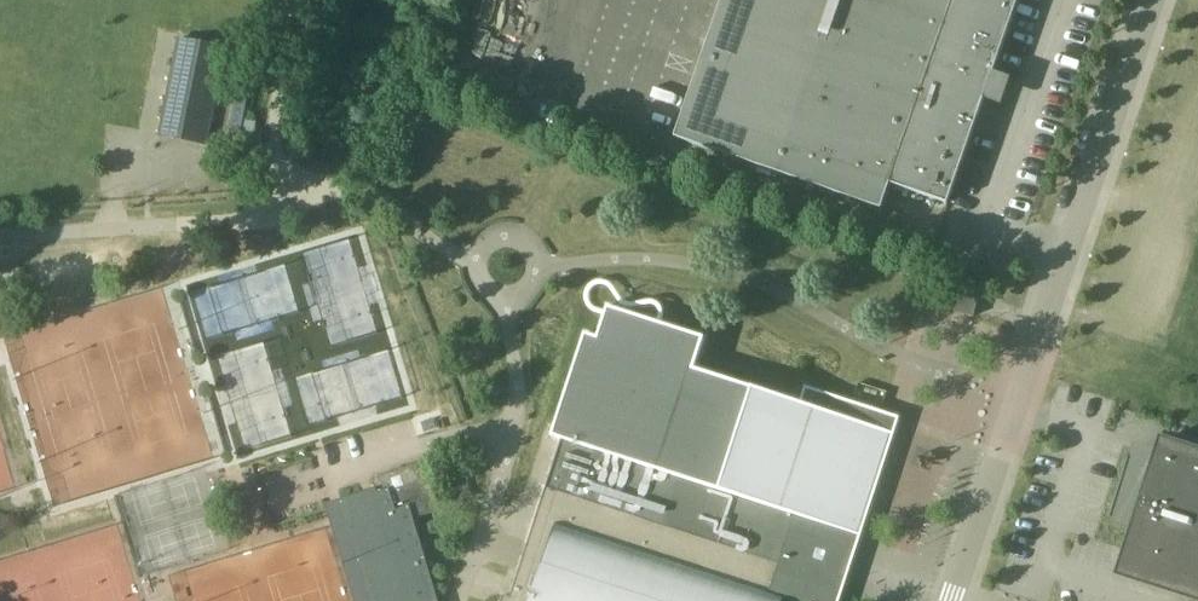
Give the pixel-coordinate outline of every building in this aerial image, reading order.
[(676,136),(853,198),(883,208),(892,183),(949,203),(987,94),(996,96),(1002,77),(994,75),(998,64),(1020,0),(724,0),(676,136)] [(207,147),(210,131),(226,52),(179,42),(159,137),(207,147)] [(976,315),(977,309),(981,292),(962,288),(957,311),(976,315)] [(896,416),(806,387),(801,403),(695,369),(705,338),(608,306),(598,337),(586,333),(552,436),(563,439),(511,598),(504,595),(502,600),(839,600),(841,594),(827,589),(832,572),(844,576),(849,561),(852,553),(840,549),(883,415),(895,419),(896,416)] [(1164,438),(1156,465),(1132,457),(1134,452),(1132,452),(1112,513),(1114,514),(1115,512),(1139,519),(1122,572),(1197,596),(1197,449),(1164,438)] [(374,478),(379,492),(344,503),(361,561),(366,559),(379,600),(440,600),(415,518),(442,510),(427,462),(375,478),(374,478)]
